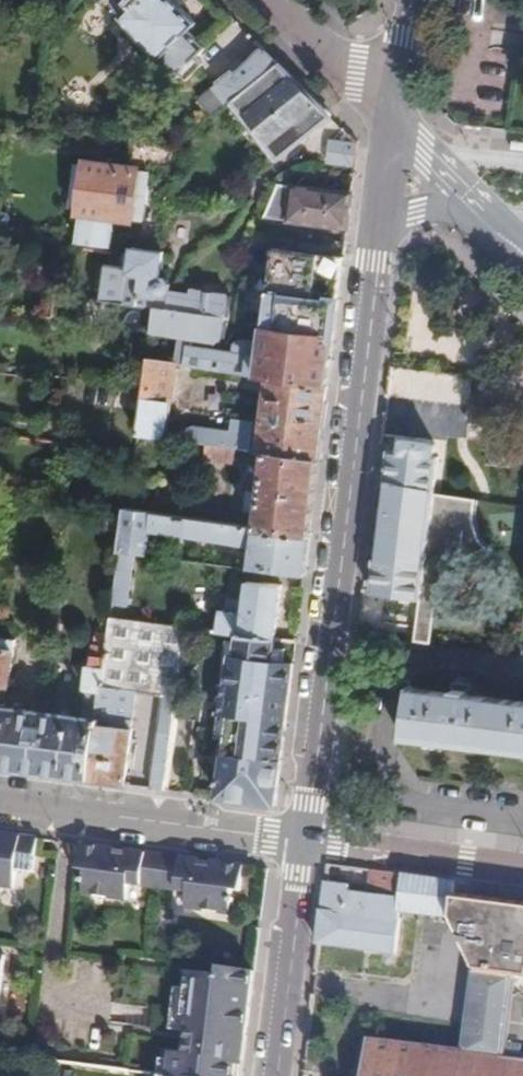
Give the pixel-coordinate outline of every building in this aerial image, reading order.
[(122,14),(178,71),(180,69),(187,77),(203,62),(197,55),(205,47),(188,29),(196,22),(176,0),(122,0),(129,7),(122,14)] [(234,96),(278,59),(271,52),(264,46),(235,71),(232,68),(214,84),(228,101),(234,96)] [(284,66),(278,59),(234,96),(281,154),(332,112),(314,94),(284,66)] [(211,87),(200,97),(215,113),(226,102),(211,87)] [(356,161),(359,139),(333,135),(331,149),(330,158),(356,161)] [(113,213),(146,217),(154,156),(132,154),(131,163),(112,160),(111,166),(90,164),(80,242),(110,247),(111,234),(113,213)] [(76,164),(70,207),(80,209),(86,165),(76,164)] [(352,193),(355,174),(335,173),(333,191),(352,193)] [(264,218),(291,221),(295,187),(277,185),(264,218)] [(295,187),(291,221),(348,227),(352,193),(333,191),(295,187)] [(111,234),(130,237),(166,242),(169,220),(146,217),(113,213),(111,234)] [(155,319),(153,332),(221,341),(225,316),(231,316),(233,300),(225,299),(225,296),(219,295),(219,289),(206,287),(205,289),(194,288),(193,291),(179,289),(175,289),(176,281),(171,274),(161,273),(164,249),(134,245),(134,251),(123,256),(122,266),(109,264),(104,301),(130,304),(157,307),(155,319)] [(271,379),(328,388),(329,378),(334,341),(336,328),(342,277),(344,257),(275,249),(263,343),(244,341),(236,346),(235,353),(227,352),(225,372),(271,379)] [(157,307),(130,304),(128,315),(155,319),(157,307)] [(225,372),(227,352),(188,348),(185,366),(195,367),(225,372)] [(146,385),(139,435),(168,438),(178,364),(149,360),(148,372),(146,385)] [(195,367),(185,366),(178,364),(168,438),(182,441),(183,434),(186,433),(195,367)] [(133,384),(146,385),(148,372),(135,371),(133,384)] [(474,376),(434,371),(429,414),(443,416),(449,407),(462,410),(465,418),(470,419),(470,416),(474,376)] [(323,427),(328,388),(271,379),(262,452),(268,452),(319,460),(323,427)] [(443,416),(465,418),(462,410),(449,407),(443,416)] [(239,448),(254,450),(257,424),(236,421),(234,435),(191,429),(186,433),(183,434),(182,441),(208,444),(239,448)] [(433,440),(426,438),(401,435),(400,451),(389,450),(385,484),(389,485),(380,559),(377,558),(377,573),(372,572),(371,579),(375,580),(374,592),(420,597),(427,542),(431,510),(438,456),(434,456),(435,448),(435,443),(433,440)] [(489,463),(510,466),(513,442),(491,440),(489,463)] [(239,448),(208,444),(206,458),(237,463),(239,448)] [(311,524),(319,460),(268,452),(263,492),(252,490),(249,510),(260,511),(258,529),(310,536),(311,524)] [(306,566),(310,536),(258,529),(127,510),(121,551),(136,554),(149,556),(152,530),(254,544),(251,568),(305,575),(306,566)] [(462,514),(431,510),(427,542),(459,547),(462,514)] [(156,547),(155,556),(236,566),(237,557),(156,547)] [(136,554),(121,551),(114,596),(131,598),(136,554)] [(225,611),(223,631),(245,634),(277,638),(283,586),(252,582),(251,593),(250,600),(237,599),(231,598),(229,611),(225,611)] [(250,600),(251,593),(238,592),(237,599),(250,600)] [(0,604),(0,622),(9,624),(11,606),(0,604)] [(185,627),(111,618),(108,640),(107,646),(101,685),(133,689),(164,694),(150,788),(163,790),(173,718),(185,627)] [(231,720),(230,724),(286,730),(289,706),(294,662),(275,659),(277,638),(245,634),(243,656),(234,655),(230,683),(224,682),(219,718),(231,720)] [(11,685),(17,641),(0,638),(0,683),(11,685)] [(107,646),(108,640),(93,638),(92,644),(107,646)] [(87,780),(96,715),(101,685),(107,646),(92,644),(90,645),(88,663),(85,663),(79,716),(0,706),(0,769),(32,773),(37,773),(87,780)] [(453,689),(453,692),(413,687),(413,684),(410,683),(402,740),(407,740),(407,738),(522,752),(522,701),(467,693),(468,691),(453,689)] [(133,689),(101,685),(96,715),(128,719),(133,689)] [(96,715),(87,780),(124,785),(132,730),(127,729),(128,719),(96,715)] [(286,730),(230,724),(225,766),(204,764),(200,795),(277,805),(286,730)] [(0,833),(0,887),(16,890),(19,873),(34,875),(39,838),(0,833)] [(118,848),(82,843),(78,869),(88,870),(87,878),(84,878),(84,883),(87,884),(85,895),(126,900),(129,884),(155,888),(160,854),(143,852),(142,860),(128,858),(117,856),(118,848)] [(129,850),(118,848),(117,856),(128,858),(129,850)] [(143,852),(129,850),(128,858),(142,860),(143,852)] [(160,854),(155,888),(188,892),(186,909),(230,915),(231,903),(235,904),(235,899),(231,898),(233,890),(241,892),(245,866),(226,863),(213,861),(212,870),(197,868),(187,866),(188,858),(160,854)] [(198,859),(188,858),(187,866),(197,868),(198,859)] [(212,870),(213,861),(198,859),(197,868),(212,870)] [(327,879),(320,938),(403,950),(408,909),(453,915),(455,892),(457,877),(370,865),(367,892),(350,890),(351,883),(327,879)] [(456,888),(455,892),(453,915),(472,970),(515,976),(522,977),(522,897),(456,888)] [(256,972),(257,963),(218,959),(217,967),(256,972)] [(256,972),(217,967),(185,963),(183,986),(175,985),(169,1029),(187,1030),(212,1033),(210,1043),(186,1040),(178,1047),(160,1045),(158,1070),(204,1075),(235,1075),(236,1066),(240,1065),(244,1063),(245,1056),(243,1051),(239,1047),(240,1041),(241,1033),(231,1032),(232,1019),(243,1021),(245,1010),(251,1010),(256,972)] [(472,970),(473,973),(472,995),(468,1026),(373,1013),(365,1075),(522,1075),(522,1057),(506,1055),(515,976),(472,970)] [(247,1042),(251,1010),(245,1010),(243,1021),(232,1019),(231,1032),(241,1033),(240,1041),(247,1042)] [(212,1033),(187,1030),(186,1040),(210,1043),(212,1033)] [(247,1042),(240,1041),(239,1047),(243,1051),(245,1056),(247,1042)] [(244,1063),(240,1065),(236,1066),(235,1075),(243,1075),(244,1063)] [(110,1067),(109,1075),(177,1075),(110,1067)]
